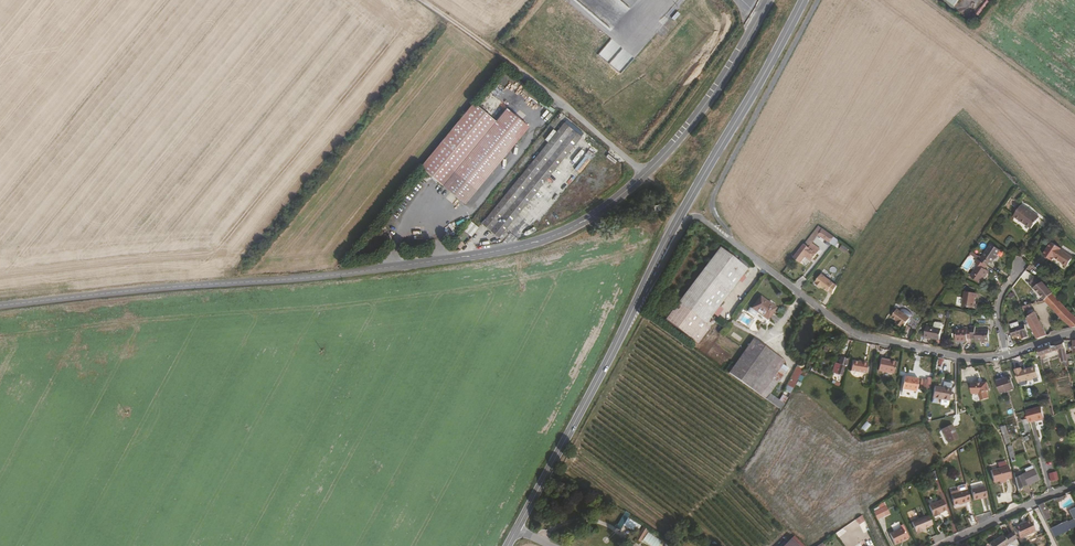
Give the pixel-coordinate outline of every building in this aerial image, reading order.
[(993,0),(987,0),(975,15),(979,18),(993,0)] [(611,38),(598,54),(621,73),(634,58),(611,38)] [(458,211),(527,128),(503,108),(488,127),(421,72),(368,136),(458,211)] [(505,103),(515,89),(512,87),(508,94),(503,91),(502,94),(497,91),(494,96),(505,103)] [(497,241),(580,140),(562,126),(480,226),(497,241)] [(589,144),(601,154),(604,150),(593,140),(589,144)] [(659,213),(658,206),(651,207),(653,214),(659,213)] [(1040,219),(1024,208),(1017,218),(1032,229),(1040,219)] [(464,231),(471,237),(479,227),(471,221),(464,231)] [(831,244),(835,237),(823,230),(819,236),(831,244)] [(455,245),(460,249),(463,244),(459,240),(455,245)] [(820,250),(813,244),(809,248),(817,255),(820,250)] [(806,258),(808,256),(813,260),(817,255),(809,248),(805,245),(794,258),(801,264),(806,258)] [(993,265),(1002,252),(992,245),(982,258),(983,259),(981,262),(988,267),(991,263),(993,265)] [(706,326),(748,271),(721,250),(666,322),(697,346),(710,329),(706,326)] [(1067,268),(1073,259),(1061,251),(1055,259),(1063,264),(1062,265),(1067,268)] [(1041,266),(1044,262),(1039,258),(1036,263),(1041,266)] [(982,284),(990,273),(986,270),(988,267),(981,262),(979,260),(976,263),(979,265),(971,277),(982,284)] [(838,286),(822,275),(817,283),(817,284),(816,285),(821,288),(822,287),(829,292),(830,292),(834,295),(838,286)] [(1051,296),(1041,285),(1033,289),(1044,302),(1051,296)] [(974,309),(976,299),(978,299),(979,294),(966,292),(963,307),(974,309)] [(1065,310),(1051,296),(1044,302),(1058,317),(1065,310)] [(769,321),(777,309),(761,297),(752,309),(759,313),(769,321)] [(1024,306),(1027,315),(1035,314),(1032,304),(1024,306)] [(755,318),(759,313),(752,309),(749,314),(755,318)] [(912,319),(899,310),(894,318),(899,322),(901,323),(899,325),(905,329),(906,327),(912,319)] [(1061,319),(1068,312),(1065,310),(1058,317),(1061,319)] [(1068,312),(1061,319),(1070,328),(1074,327),(1074,318),(1068,312)] [(757,323),(744,313),(739,321),(752,330),(757,323)] [(1048,336),(1037,313),(1028,320),(1031,324),(1033,328),(1039,340),(1048,336)] [(1029,338),(1026,325),(1011,329),(1014,337),(1022,335),(1023,340),(1029,338)] [(939,341),(942,329),(928,327),(926,338),(939,341)] [(987,343),(987,332),(973,331),(973,328),(969,328),(969,331),(969,340),(973,340),(973,343),(987,343)] [(969,340),(969,331),(953,331),(953,342),(964,343),(964,341),(969,341),(969,340)] [(761,395),(775,375),(780,379),(788,368),(782,364),(785,360),(753,338),(729,373),(761,395)] [(1061,352),(1067,350),(1065,345),(1058,347),(1052,346),(1040,351),(1041,358),(1043,358),(1044,361),(1048,359),(1047,357),(1061,352)] [(841,376),(845,367),(846,367),(848,362),(846,362),(847,360),(841,358),(839,365),(840,365),(837,375),(841,376)] [(895,375),(896,363),(881,361),(879,372),(895,375)] [(867,375),(869,365),(853,363),(851,373),(867,375)] [(793,387),(803,368),(797,365),(787,384),(793,387)] [(1020,384),(1041,378),(1038,366),(1017,372),(1020,384)] [(784,404),(770,394),(780,379),(775,375),(761,395),(781,409),(784,404)] [(917,393),(919,380),(905,378),(903,391),(917,393)] [(1015,390),(1011,378),(997,382),(1001,395),(1015,390)] [(989,392),(986,384),(972,384),(972,396),(978,396),(980,401),(988,399),(986,392),(989,392)] [(950,403),(952,391),(944,389),(943,391),(935,390),(933,400),(950,403)] [(1065,409),(1074,404),(1074,402),(1073,398),(1062,404),(1065,409)] [(1043,409),(1041,409),(1027,413),(1030,424),(1044,421),(1046,420),(1043,409)] [(956,441),(949,427),(939,432),(945,446),(956,441)] [(1009,437),(1008,433),(1003,435),(1006,445),(1012,443),(1011,443),(1009,437)] [(1009,481),(1006,468),(988,473),(991,485),(996,484),(1003,482),(1009,481)] [(1026,475),(1016,480),(1019,491),(1040,481),(1035,471),(1026,475)] [(1056,471),(1048,473),(1050,482),(1058,480),(1056,471)] [(986,500),(982,489),(969,493),(972,503),(986,500)] [(964,505),(969,504),(965,493),(955,495),(955,494),(948,496),(951,508),(956,507),(959,506),(959,508),(965,506),(964,505)] [(939,515),(945,513),(940,502),(926,508),(930,519),(931,519),(932,520),(937,518),(936,516),(939,515)] [(1049,517),(1047,513),(1045,513),(1042,506),(1037,508),(1044,523),(1049,521),(1047,517),(1049,517)] [(1052,540),(1052,541),(1074,531),(1074,510),(1065,514),(1070,526),(1062,529),(1061,527),(1061,526),(1049,531),(1050,532),(1048,532),(1052,540)] [(882,518),(878,511),(876,512),(875,511),(870,513),(875,522),(882,518)] [(1070,526),(1065,514),(1062,516),(1066,524),(1061,527),(1062,529),(1070,526)] [(639,529),(640,526),(627,519),(624,526),(634,531),(635,528),(639,529)] [(923,520),(909,525),(913,535),(914,535),(915,537),(920,535),(920,534),(919,532),(923,531),(927,529),(926,529),(923,520)] [(1018,542),(1034,535),(1030,525),(1029,526),(1028,523),(1024,525),(1024,526),(1021,528),(1013,531),(1018,542)] [(899,531),(886,537),(891,545),(896,545),(898,545),(897,544),(904,541),(899,531)] [(641,542),(647,535),(642,532),(637,539),(641,542)] [(1015,545),(1010,536),(1002,540),(1001,537),(986,545),(1013,545),(1015,545)]
